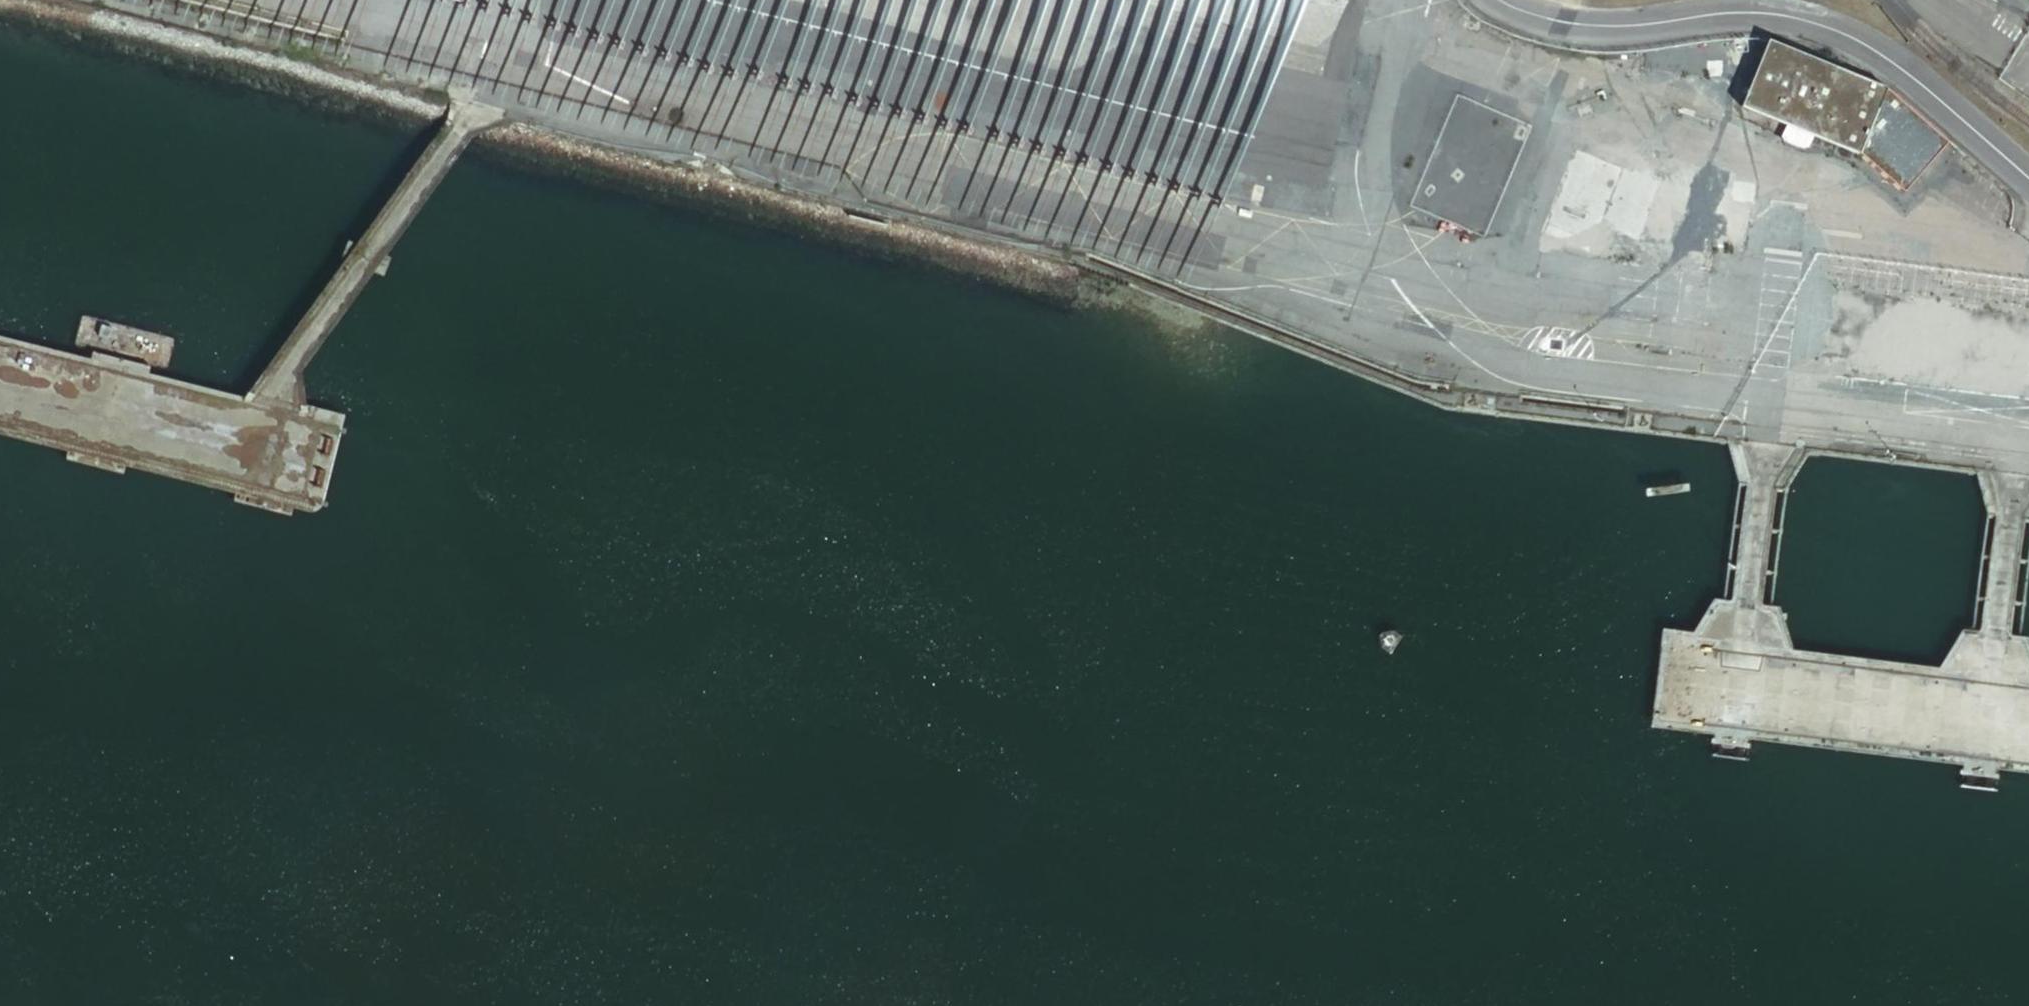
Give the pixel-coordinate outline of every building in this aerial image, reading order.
[(1882,90),(1761,42),(1757,53),(1748,78),(1735,109),(1854,156),(1882,90)] [(1947,144),(1882,90),(1854,156),(1902,194),(1947,144)]
